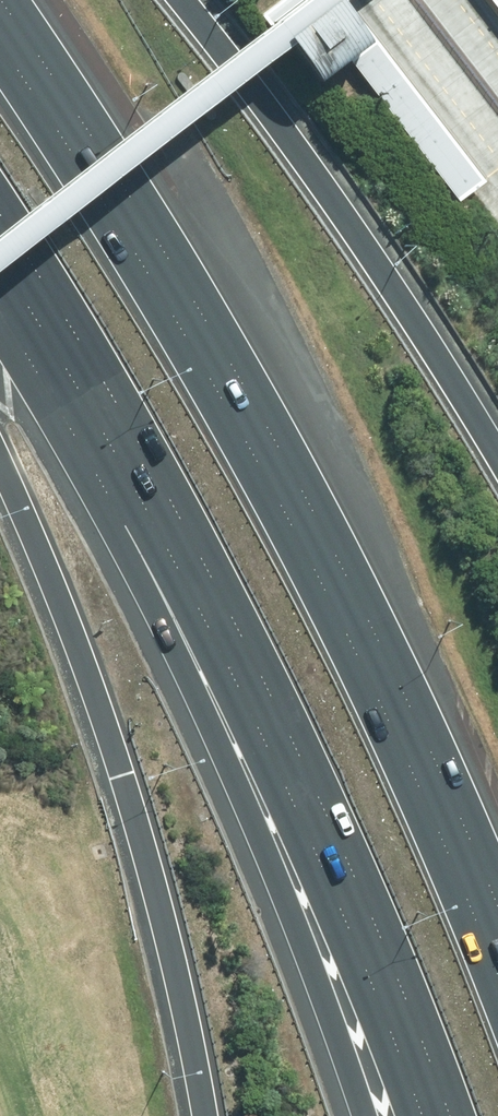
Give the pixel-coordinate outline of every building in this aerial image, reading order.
[(259,17),(267,27),(261,31),(247,42),(215,68),(143,123),(0,232),(0,266),(193,118),(230,89),(264,63),(278,53),(308,91),(345,63),(454,204),(482,183),(343,3),(347,0),(281,0),(259,17)] [(497,15),(497,0),(486,0),(497,15)]
